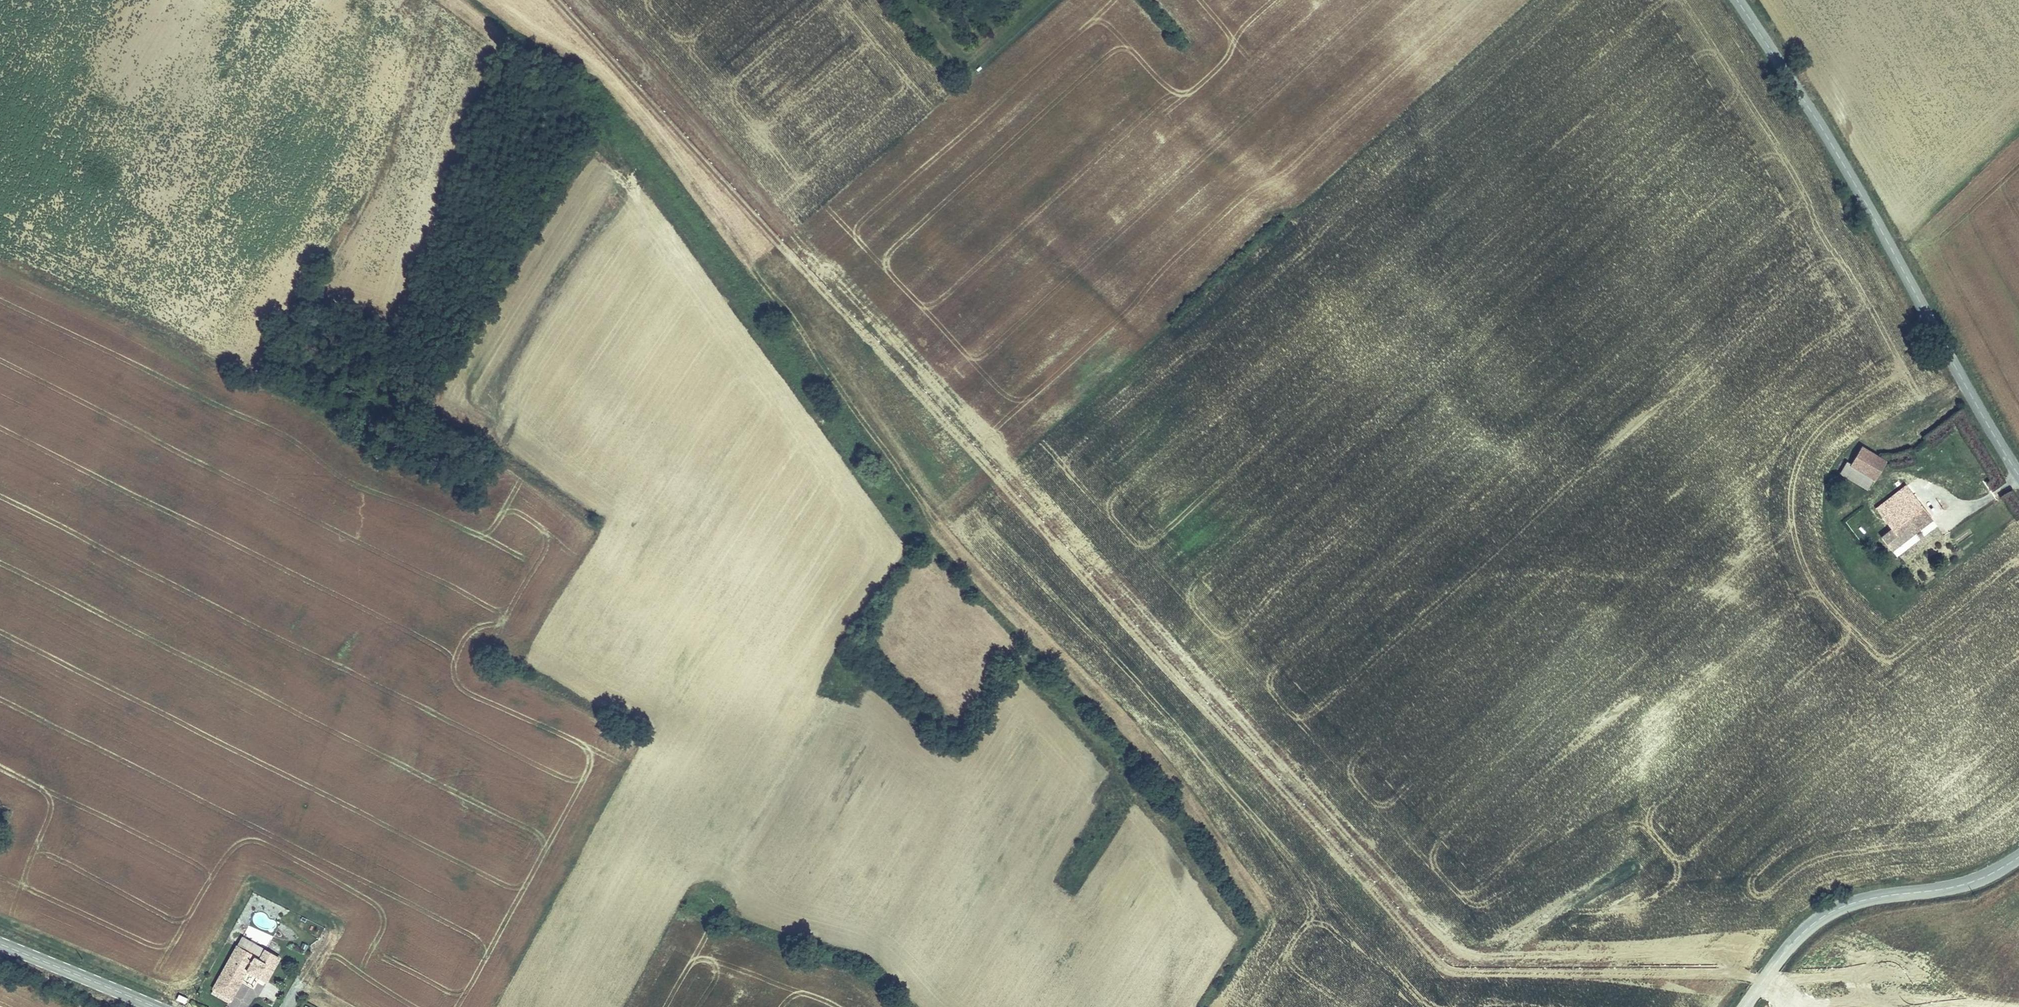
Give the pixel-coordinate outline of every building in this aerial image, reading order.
[(1863,446),(1853,462),(1875,475),(1885,458),(1863,446)] [(1875,475),(1853,462),(1850,460),(1844,470),(1868,485),(1875,475)] [(1886,546),(1916,526),(1934,513),(1915,484),(1884,505),(1895,522),(1879,533),(1886,546)] [(264,951),(258,961),(237,948),(210,994),(230,1006),(248,974),(267,985),(281,961),(264,951)]
